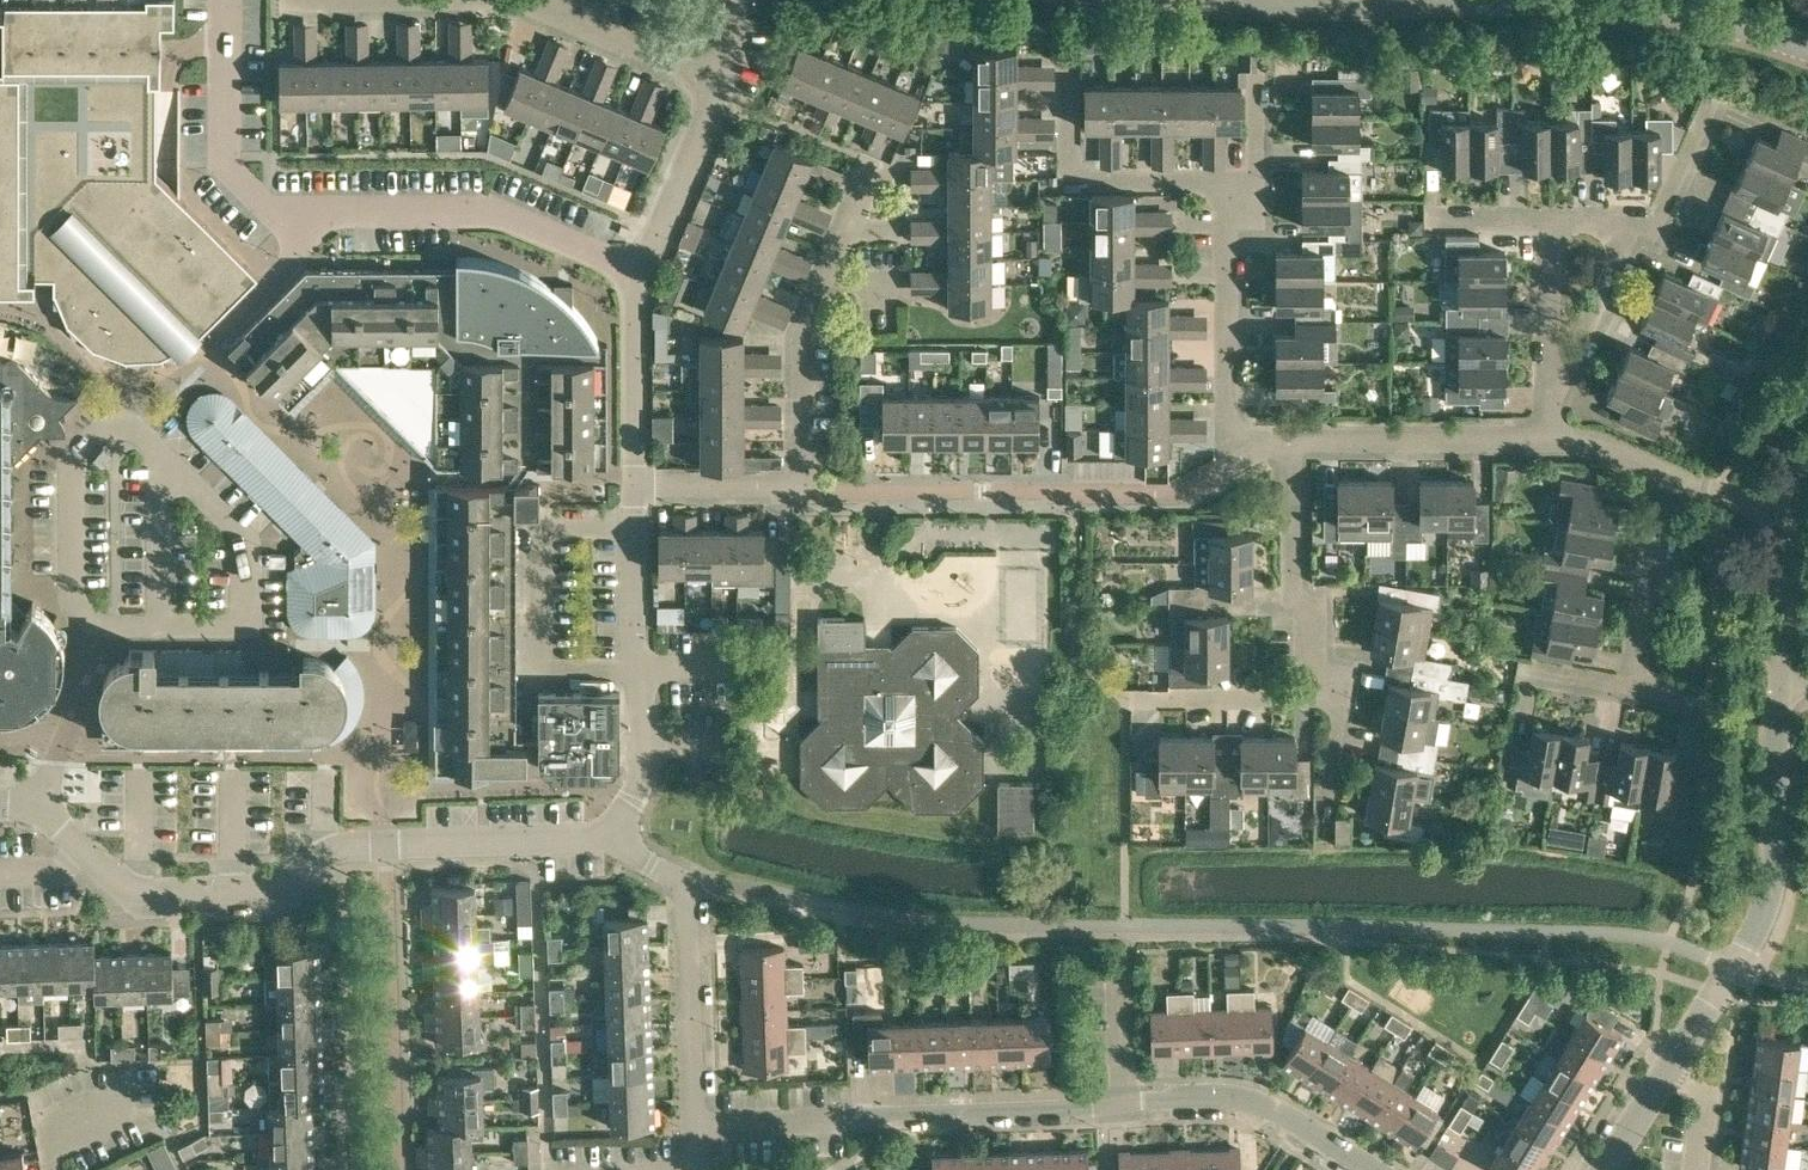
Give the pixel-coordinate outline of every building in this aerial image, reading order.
[(36,281),(36,276),(54,276),(54,304),(60,304),(73,334),(79,332),(103,355),(107,351),(139,363),(140,359),(141,357),(174,355),(174,350),(177,348),(183,350),(189,349),(194,345),(197,339),(197,333),(197,332),(199,334),(258,276),(156,174),(156,71),(161,71),(161,13),(175,13),(175,0),(0,0),(0,280),(36,281)] [(997,37),(1017,37),(1017,28),(997,28),(997,37)] [(1093,46),(1093,39),(1093,34),(1083,34),(1083,46),(1084,46),(1093,46)] [(450,59),(436,59),(436,101),(462,101),(461,42),(450,42),(450,59)] [(471,42),(461,42),(462,101),(488,101),(488,59),(471,59),(471,42)] [(368,43),(357,44),(358,102),(384,102),(383,60),(368,60),(368,43)] [(398,60),(383,60),(384,102),(410,102),(409,43),(398,43),(398,60)] [(419,43),(409,43),(410,102),(436,101),(436,59),(420,60),(419,43)] [(295,61),(279,61),(280,103),(306,103),(305,44),(295,45),(295,61)] [(316,44),(305,44),(306,103),(332,103),(331,61),(316,61),(316,44)] [(347,60),(331,61),(332,103),(358,102),(357,44),(347,44),(347,60)] [(798,44),(782,82),(776,98),(786,102),(792,87),(806,92),(822,54),(798,44)] [(974,48),(974,75),(1033,75),(1033,65),(1016,65),(1016,48),(974,48)] [(822,54),(806,92),(820,98),(814,114),(824,118),(846,64),(822,54)] [(535,72),(520,66),(504,105),(528,115),(550,61),(541,57),(535,72)] [(550,61),(528,115),(552,125),(568,86),(554,80),(561,65),(550,61)] [(1552,63),(1552,78),(1567,78),(1567,63),(1552,63)] [(846,64),(824,118),(834,122),(840,107),(854,113),(870,74),(846,64)] [(1521,64),(1514,70),(1516,79),(1525,81),(1531,75),(1529,66),(1521,64)] [(1419,88),(1419,68),(1403,68),(1403,88),(1419,88)] [(870,74),(854,113),(868,118),(862,134),(872,138),(895,84),(870,74)] [(1033,75),(974,75),(974,101),(1016,101),(1016,86),(1033,86),(1033,75)] [(1371,90),(1371,76),(1337,76),(1337,89),(1311,89),(1311,117),(1358,117),(1358,90),(1371,90)] [(568,86),(552,125),(576,135),(599,81),(589,77),(583,92),(568,86)] [(599,81),(576,135),(600,145),(616,106),(602,100),(608,85),(599,81)] [(1689,100),(1696,85),(1686,81),(1680,96),(1689,100)] [(895,84),(872,138),(881,142),(888,127),(903,133),(919,94),(895,84)] [(1084,86),(1084,128),(1100,128),(1100,145),(1111,145),(1111,86),(1084,86)] [(1111,86),(1111,145),(1121,144),(1121,128),(1136,128),(1137,86),(1111,86)] [(1137,86),(1136,128),(1151,128),(1151,145),(1162,145),(1162,86),(1137,86)] [(1162,86),(1162,145),(1173,144),(1173,128),(1188,128),(1188,86),(1162,86)] [(1188,86),(1188,128),(1203,128),(1203,145),(1214,145),(1214,86),(1188,86)] [(1214,86),(1214,145),(1224,145),(1224,128),(1241,128),(1241,86),(1214,86)] [(1438,87),(1424,87),(1424,102),(1438,102),(1438,87)] [(616,106),(600,145),(624,155),(647,101),(636,97),(630,112),(616,106)] [(1591,99),(1591,108),(1591,141),(1591,151),(1604,151),(1604,177),(1632,177),(1632,130),(1617,130),(1617,117),(1600,117),(1600,99),(1591,99)] [(647,101),(624,155),(649,165),(665,126),(650,120),(656,105),(647,101)] [(974,101),(974,126),(1033,127),(1033,116),(1016,116),(1016,101),(974,101)] [(1428,141),(1441,141),(1441,167),(1469,167),(1469,121),(1442,121),(1442,108),(1428,108),(1428,141)] [(1469,121),(1469,167),(1497,167),(1497,141),(1510,141),(1510,108),(1496,108),(1496,121),(1469,121)] [(1523,108),(1510,108),(1510,141),(1523,141),(1523,167),(1550,167),(1550,120),(1523,121),(1523,108)] [(1566,120),(1550,120),(1550,167),(1578,167),(1578,142),(1591,141),(1591,108),(1571,108),(1566,113),(1566,120)] [(1311,117),(1311,145),(1337,145),(1337,157),(1362,158),(1371,158),(1371,144),(1358,144),(1358,117),(1311,117)] [(1632,130),(1632,177),(1659,177),(1659,151),(1672,151),(1672,117),(1645,117),(1645,130),(1632,130)] [(974,126),(974,151),(974,152),(991,152),(991,154),(1013,154),(1016,154),(1016,137),(1033,137),(1033,127),(974,126)] [(1745,161),(1788,181),(1799,156),(1807,160),(1807,141),(1788,131),(1781,146),(1757,136),(1745,161)] [(774,142),(764,167),(802,183),(808,169),(823,176),(828,165),(812,159),(774,142)] [(593,161),(596,152),(587,148),(584,157),(593,161)] [(932,168),(932,179),(991,179),(991,177),(1013,177),(1013,154),(991,154),(991,152),(974,152),(974,151),(948,152),(948,168),(932,168)] [(1025,179),(1048,178),(1047,155),(1025,156),(1025,179)] [(1302,171),(1302,198),(1349,199),(1349,197),(1362,197),(1361,171),(1362,158),(1337,157),(1328,157),(1328,171),(1302,171)] [(1745,161),(1734,186),(1758,197),(1752,209),(1783,223),(1788,211),(1776,205),(1788,181),(1745,161)] [(764,167),(754,191),(808,213),(812,204),(796,197),(802,183),(764,167)] [(559,180),(572,185),(576,177),(562,171),(559,180)] [(597,191),(603,177),(589,171),(583,185),(597,191)] [(991,179),(932,179),(932,189),(948,189),(948,204),(998,205),(998,199),(991,199),(991,179)] [(704,185),(700,196),(707,199),(712,189),(704,185)] [(754,191),(744,215),(782,231),(788,217),(803,223),(808,213),(754,191)] [(1091,194),(1091,221),(1150,221),(1150,210),(1133,211),(1133,194),(1091,194)] [(1349,199),(1302,198),(1302,226),(1327,226),(1328,239),(1335,239),(1335,240),(1361,239),(1361,211),(1349,211),(1349,199)] [(1044,219),(1056,219),(1056,202),(1044,202),(1044,219)] [(932,220),(932,230),(991,230),(991,208),(998,208),(998,205),(948,204),(948,220),(932,220)] [(1723,210),(1712,235),(1754,254),(1766,259),(1783,223),(1752,209),(1747,221),(1723,210)] [(744,215),(734,239),(788,261),(792,252),(776,245),(782,231),(744,215)] [(697,242),(704,226),(703,226),(690,220),(687,226),(684,234),(683,236),(697,242)] [(1424,220),(1409,220),(1409,234),(1424,234),(1424,220)] [(1150,221),(1091,221),(1091,247),(1133,247),(1133,232),(1150,232),(1150,221)] [(912,238),(911,225),(887,227),(888,240),(912,238)] [(991,230),(932,230),(932,241),(948,241),(948,256),(991,256),(991,230)] [(1743,279),(1754,254),(1712,235),(1707,245),(1701,243),(1696,255),(1701,257),(1700,260),(1723,271),(1718,283),(1723,285),(1749,297),(1754,285),(1743,279)] [(734,239),(724,263),(762,279),(768,265),(784,271),(788,261),(734,239)] [(1276,252),(1276,280),(1322,280),(1322,253),(1335,253),(1335,240),(1335,239),(1328,239),(1302,239),(1301,252),(1276,252)] [(1445,239),(1445,253),(1446,278),(1458,277),(1458,279),(1505,280),(1505,252),(1479,252),(1479,239),(1445,239)] [(1026,240),(1026,256),(1037,256),(1037,240),(1026,240)] [(1091,247),(1091,273),(1150,273),(1150,262),(1133,262),(1133,247),(1091,247)] [(509,264),(457,256),(457,269),(307,268),(229,346),(289,407),(335,361),(436,463),(436,464),(608,465),(608,343),(600,343),(588,323),(574,306),(574,284),(555,284),(555,288),(509,264)] [(932,271),(932,282),(991,282),(991,256),(948,256),(948,271),(932,271)] [(724,263),(714,287),(767,310),(772,299),(757,293),(762,279),(724,263)] [(689,275),(670,267),(664,281),(667,282),(677,286),(684,289),(689,275)] [(1663,272),(1652,297),(1694,316),(1695,315),(1706,320),(1717,297),(1723,285),(1718,283),(1692,270),(1687,283),(1663,272)] [(1079,299),(1091,299),(1126,299),(1133,299),(1134,297),(1133,284),(1150,284),(1150,273),(1091,273),(1079,273),(1079,299)] [(1445,307),(1445,320),(1479,320),(1479,307),(1505,307),(1505,280),(1458,279),(1458,307),(1445,307)] [(1276,280),(1276,307),(1302,307),(1302,320),(1335,320),(1335,307),(1322,307),(1322,280),(1276,280)] [(991,282),(932,282),(932,292),(949,292),(949,309),(991,309),(991,282)] [(767,310),(714,287),(704,311),(742,327),(748,312),(764,319),(767,310)] [(1126,299),(1126,324),(1185,324),(1185,314),(1168,314),(1168,298),(1134,297),(1133,299),(1126,299)] [(1652,297),(1640,322),(1664,333),(1658,345),(1689,359),(1697,340),(1693,331),(1688,329),(1694,316),(1652,297)] [(1394,304),(1394,320),(1414,320),(1414,304),(1394,304)] [(1276,333),(1276,361),(1323,361),(1323,334),(1335,334),(1335,320),(1302,320),(1302,333),(1276,333)] [(1410,320),(1394,320),(1394,336),(1410,336),(1410,320)] [(1445,320),(1445,334),(1445,361),(1505,361),(1505,333),(1479,333),(1479,320),(1445,320)] [(1126,324),(1126,350),(1168,350),(1168,335),(1185,335),(1185,324),(1126,324)] [(701,336),(701,362),(759,362),(759,352),(743,352),(743,336),(701,336)] [(1001,342),(1001,357),(1013,357),(1013,342),(1001,342)] [(1629,346),(1618,371),(1672,396),(1673,395),(1661,389),(1672,366),(1683,371),(1689,359),(1658,345),(1653,357),(1629,346)] [(654,360),(666,360),(666,352),(666,346),(654,346),(654,360)] [(920,348),(920,360),(934,360),(934,348),(920,348)] [(934,348),(934,360),(950,359),(950,348),(934,348)] [(986,348),(972,348),(972,359),(986,359),(986,348)] [(1126,375),(1126,376),(1185,376),(1185,365),(1168,365),(1168,350),(1126,350),(1114,350),(1114,375),(1126,375)] [(3,715),(9,715),(16,714),(22,712),(25,711),(28,710),(34,707),(46,697),(49,694),(52,691),(51,697),(53,697),(54,689),(58,682),(56,680),(62,657),(64,657),(64,651),(64,647),(63,641),(62,638),(56,623),(55,620),(55,618),(57,613),(55,613),(53,619),(52,616),(49,613),(45,609),(43,607),(39,604),(37,602),(35,601),(33,600),(24,614),(6,604),(6,592),(4,592),(4,582),(11,582),(11,559),(14,548),(11,547),(11,526),(14,515),(11,514),(11,493),(14,482),(11,481),(11,463),(41,433),(66,433),(66,431),(65,431),(65,427),(64,424),(63,422),(63,421),(62,419),(61,417),(59,415),(78,395),(77,394),(77,395),(69,395),(64,395),(61,395),(59,395),(56,394),(54,393),(51,392),(49,390),(47,389),(45,387),(24,365),(21,363),(19,362),(15,360),(12,359),(8,358),(6,358),(3,358),(0,358),(0,715),(3,715)] [(1276,361),(1276,389),(1302,388),(1302,401),(1335,402),(1335,388),(1322,388),(1323,361),(1276,361)] [(1505,361),(1445,361),(1445,388),(1445,401),(1479,401),(1479,389),(1505,389),(1505,361)] [(759,362),(701,362),(701,388),(743,388),(743,373),(759,373),(759,362)] [(1672,396),(1618,371),(1606,396),(1630,407),(1623,422),(1654,436),(1664,414),(1668,414),(1674,401),(1671,398),(1672,396)] [(1126,376),(1126,402),(1168,402),(1168,387),(1185,387),(1185,376),(1126,376)] [(859,424),(882,424),(882,395),(883,395),(883,381),(874,381),(860,381),(859,381),(859,424)] [(1048,395),(1062,395),(1062,384),(1048,384),(1048,395)] [(743,388),(701,388),(701,414),(759,414),(759,404),(743,404),(743,388)] [(882,443),(908,443),(909,395),(883,395),(882,395),(882,443)] [(909,395),(908,443),(934,443),(934,395),(909,395)] [(934,395),(934,443),(960,443),(960,395),(934,395)] [(960,395),(960,443),(986,443),(986,395),(960,395)] [(986,395),(986,443),(1012,443),(1012,395),(986,395)] [(1012,395),(1012,443),(1038,443),(1039,395),(1012,395)] [(199,430),(227,458),(255,430),(227,402),(224,399),(219,398),(214,397),(209,398),(204,400),(200,403),(197,407),(195,412),(194,417),(195,422),(197,427),(199,430)] [(1438,400),(1423,400),(1423,414),(1438,414),(1438,400)] [(1126,402),(1126,428),(1185,428),(1185,417),(1168,417),(1168,402),(1126,402)] [(1082,409),(1067,409),(1067,428),(1082,428),(1082,409)] [(759,414),(701,414),(701,441),(743,441),(743,425),(759,425),(759,414)] [(1126,428),(1114,428),(1114,454),(1168,455),(1168,438),(1185,438),(1185,428),(1126,428)] [(255,430),(227,458),(268,500),(268,499),(272,502),(277,504),(282,504),(287,504),(292,502),(296,499),(299,494),(301,490),(301,486),(291,476),(297,471),(255,430)] [(1067,431),(1067,453),(1082,453),(1082,431),(1067,431)] [(743,441),(701,441),(701,467),(743,467),(759,466),(759,455),(743,455),(743,441)] [(668,452),(668,442),(653,442),(653,452),(668,452)] [(93,458),(104,467),(113,456),(103,447),(93,458)] [(1149,471),(1118,470),(1117,485),(1148,486),(1149,471)] [(323,497),(297,471),(291,476),(301,486),(301,490),(299,494),(296,499),(292,502),(287,504),(282,504),(277,504),(272,502),(268,500),(307,538),(305,535),(303,530),(302,525),(303,520),(305,515),(308,511),(323,497)] [(1558,523),(1613,533),(1618,505),(1592,501),(1595,485),(1562,479),(1558,502),(1555,502),(1551,505),(1549,513),(1554,519),(1553,522),(1558,523)] [(1338,480),(1338,501),(1324,501),(1324,539),(1340,539),(1340,536),(1365,536),(1365,480),(1338,480)] [(1405,528),(1405,500),(1391,500),(1391,480),(1365,480),(1365,536),(1405,536),(1405,528)] [(1420,501),(1405,500),(1405,528),(1405,536),(1422,536),(1422,523),(1446,523),(1446,480),(1420,480),(1420,501)] [(1446,480),(1446,523),(1472,523),(1471,540),(1487,540),(1488,502),(1473,502),(1473,480),(1446,480)] [(515,743),(515,716),(515,512),(529,511),(541,512),(540,483),(437,483),(437,744),(515,743)] [(305,535),(307,538),(302,543),(294,551),(294,575),(369,543),(323,497),(308,511),(305,515),(303,520),(302,525),(303,530),(305,535)] [(675,530),(659,530),(658,572),(685,572),(685,513),(674,513),(675,530)] [(695,513),(685,513),(685,572),(711,572),(711,530),(696,530),(695,513)] [(726,530),(711,530),(711,572),(712,572),(712,582),(737,582),(737,513),(726,513),(726,530)] [(747,513),(737,513),(737,582),(763,582),(764,530),(747,530),(747,513)] [(1194,536),(1194,561),(1252,561),(1251,534),(1230,534),(1230,520),(1192,520),(1192,536),(1194,536)] [(1549,549),(1546,566),(1579,572),(1582,555),(1608,560),(1613,533),(1558,523),(1553,547),(1563,548),(1562,551),(1549,549)] [(368,613),(369,609),(369,543),(294,575),(294,608),(294,611),(295,614),(296,617),(298,620),(300,622),(303,624),(306,626),(308,627),(311,628),(314,628),(349,628),(354,627),(359,625),(363,622),(366,618),(368,613)] [(1492,557),(1507,559),(1509,547),(1494,544),(1492,557)] [(1169,586),(1169,601),(1207,601),(1207,586),(1209,586),(1209,587),(1252,587),(1252,561),(1194,561),(1194,586),(1169,586)] [(1544,583),(1545,583),(1541,610),(1552,612),(1597,620),(1602,593),(1577,588),(1579,572),(1546,566),(1544,583)] [(1471,584),(1487,584),(1490,584),(1490,568),(1471,567),(1471,584)] [(1379,597),(1375,622),(1429,632),(1433,608),(1438,609),(1440,593),(1427,590),(1402,586),(1401,601),(1379,597)] [(1207,601),(1169,601),(1169,618),(1185,618),(1185,642),(1228,642),(1228,615),(1207,615),(1207,601)] [(657,621),(684,620),(684,606),(657,606),(657,621)] [(790,631),(790,612),(776,611),(776,631),(790,631)] [(1597,620),(1552,612),(1547,639),(1534,637),(1531,654),(1564,659),(1567,643),(1593,647),(1597,620)] [(818,616),(818,648),(818,690),(824,690),(824,705),(828,710),(828,715),(823,715),(800,738),(800,781),(823,804),(867,804),(889,781),(888,761),(911,761),(937,762),(937,736),(937,713),(957,713),(979,691),(979,647),(957,625),(913,625),(891,647),(891,653),(885,653),(881,648),(865,648),(865,616),(818,616)] [(1424,656),(1429,632),(1375,622),(1370,649),(1389,652),(1412,657),(1413,654),(1424,656)] [(1168,667),(1168,683),(1168,684),(1180,684),(1180,683),(1207,683),(1207,668),(1228,668),(1228,642),(1185,642),(1185,667),(1168,667)] [(102,709),(102,733),(129,733),(129,727),(159,727),(159,734),(263,734),(263,743),(305,744),(311,744),(316,743),(319,743),(325,741),(331,739),(333,738),(341,733),(348,727),(354,719),(359,710),(361,699),(362,689),(361,678),(357,669),(353,661),(347,654),(335,666),(331,663),(327,660),(325,659),(322,658),(320,657),(315,656),(312,656),(303,656),(303,670),(240,670),(240,656),(240,648),(154,648),(129,648),(129,657),(124,658),(118,661),(113,665),(109,670),(106,676),(103,683),(102,689),(103,696),(104,701),(106,707),(102,709)] [(1439,675),(1442,659),(1424,656),(1413,654),(1412,657),(1389,652),(1386,666),(1439,675)] [(1452,661),(1442,659),(1439,675),(1450,677),(1452,661)] [(1389,681),(1384,707),(1439,716),(1434,715),(1438,693),(1465,698),(1466,693),(1468,680),(1439,675),(1386,666),(1384,680),(1389,681)] [(1468,680),(1466,693),(1480,696),(1482,682),(1468,680)] [(515,743),(528,744),(538,744),(538,764),(542,764),(542,765),(542,766),(543,767),(544,769),(546,769),(548,770),(610,770),(612,769),(613,769),(614,768),(615,766),(616,766),(616,764),(619,764),(619,691),(538,691),(538,736),(527,736),(527,717),(515,716),(515,743)] [(1381,733),(1379,747),(1400,751),(1436,757),(1438,742),(1435,741),(1439,716),(1384,707),(1380,733),(1381,733)] [(911,761),(888,761),(889,781),(913,807),(955,807),(984,781),(983,739),(957,713),(937,713),(937,736),(961,759),(934,783),(911,761)] [(1525,786),(1527,772),(1553,776),(1561,730),(1533,726),(1530,743),(1513,741),(1505,782),(1525,786)] [(1561,730),(1553,776),(1580,781),(1577,794),(1594,797),(1600,764),(1584,761),(1588,735),(1561,730)] [(1159,735),(1159,757),(1145,757),(1145,794),(1161,794),(1161,778),(1186,778),(1186,735),(1159,735)] [(1213,735),(1186,735),(1186,778),(1211,778),(1211,795),(1211,824),(1230,825),(1230,795),(1227,795),(1227,757),(1213,757),(1213,735)] [(1241,757),(1227,757),(1227,795),(1230,795),(1243,795),(1243,792),(1267,792),(1267,778),(1268,778),(1268,735),(1241,735),(1241,757)] [(1268,735),(1268,778),(1293,778),(1293,795),(1309,794),(1309,757),(1294,756),(1295,735),(1268,735)] [(1600,764),(1594,797),(1611,800),(1614,787),(1640,792),(1648,746),(1621,741),(1617,767),(1600,764)] [(528,744),(515,743),(437,744),(437,771),(528,771),(528,744)] [(1648,746),(1640,792),(1667,796),(1665,809),(1682,812),(1688,779),(1671,776),(1676,751),(1648,746)] [(1436,757),(1400,751),(1397,765),(1374,761),(1370,787),(1412,795),(1429,798),(1434,773),(1433,773),(1436,757)] [(1136,791),(1140,791),(1145,792),(1145,769),(1140,769),(1137,769),(1136,791)] [(998,781),(999,828),(1034,827),(1034,780),(998,781)] [(1412,795),(1370,787),(1365,813),(1386,817),(1384,832),(1421,838),(1424,822),(1408,820),(1412,795)] [(1288,839),(1288,822),(1270,822),(1270,839),(1288,839)] [(1569,844),(1582,846),(1585,830),(1571,828),(1569,844)] [(516,880),(517,910),(531,910),(530,879),(516,880)] [(422,904),(422,913),(475,912),(474,885),(431,887),(432,904),(422,904)] [(513,895),(495,895),(495,912),(514,911),(513,895)] [(531,910),(517,910),(518,922),(532,922),(531,910)] [(475,912),(422,913),(422,923),(433,922),(433,939),(490,937),(490,924),(475,924),(475,912)] [(604,918),(605,945),(647,943),(646,917),(604,918)] [(798,932),(799,950),(835,949),(835,931),(798,932)] [(547,935),(548,947),(562,946),(561,934),(547,935)] [(424,956),(424,965),(477,963),(495,962),(494,937),(490,937),(433,939),(434,955),(424,956)] [(67,941),(41,942),(43,985),(69,984),(67,941)] [(94,941),(67,941),(69,984),(94,983),(93,954),(94,954),(94,941)] [(41,942),(15,943),(17,986),(43,985),(41,942)] [(17,986),(15,943),(0,944),(0,986),(17,986)] [(647,943),(605,945),(606,970),(648,969),(647,943)] [(562,946),(548,947),(548,958),(562,958),(562,946)] [(741,948),(742,978),(803,976),(803,963),(784,963),(783,946),(741,948)] [(276,949),(277,975),(330,973),(329,964),(319,965),(318,947),(276,949)] [(518,950),(519,962),(533,961),(533,949),(518,950)] [(171,951),(145,952),(146,994),(173,993),(171,951)] [(145,952),(119,953),(121,995),(146,994),(145,952)] [(1225,952),(1225,963),(1240,963),(1239,952),(1225,952)] [(94,954),(93,954),(94,983),(94,996),(121,995),(119,953),(94,954)] [(1021,975),(1021,960),(1009,961),(1009,975),(1021,975)] [(1033,960),(1021,960),(1021,975),(1034,974),(1033,960)] [(533,961),(519,962),(520,974),(534,974),(533,961)] [(970,976),(969,962),(958,963),(958,977),(970,976)] [(982,962),(969,962),(970,976),(982,976),(982,962)] [(477,963),(424,965),(424,974),(434,974),(435,991),(478,989),(477,963)] [(918,979),(918,964),(906,965),(906,979),(918,979)] [(930,964),(918,964),(918,979),(930,978),(930,964)] [(1225,965),(1225,987),(1239,986),(1239,964),(1225,965)] [(1316,965),(1315,967),(1307,979),(1320,987),(1328,973),(1316,965)] [(204,966),(204,977),(219,977),(218,966),(204,966)] [(857,981),(857,966),(844,967),(845,981),(857,981)] [(648,969),(606,970),(606,996),(649,995),(648,969)] [(330,973),(277,975),(266,976),(267,1002),(278,1002),(278,1001),(320,1000),(320,983),(330,983),(330,973)] [(803,976),(742,978),(743,1009),(786,1007),(785,991),(804,990),(803,976)] [(219,977),(204,977),(204,990),(219,990),(219,977)] [(1186,990),(1194,990),(1193,978),(1181,979),(1181,990),(1186,990)] [(1341,996),(1350,1002),(1358,990),(1349,984),(1341,996)] [(549,987),(549,998),(564,998),(563,986),(549,987)] [(1254,987),(1240,988),(1242,1049),(1273,1048),(1272,1006),(1255,1006),(1254,987)] [(1227,1007),(1211,1008),(1212,1051),(1242,1049),(1240,988),(1226,988),(1227,1007)] [(425,1007),(426,1017),(479,1015),(478,989),(435,991),(436,1007),(425,1007)] [(1186,990),(1179,991),(1182,1052),(1212,1051),(1211,1008),(1195,1008),(1194,990),(1186,990)] [(1358,990),(1350,1002),(1361,1009),(1369,997),(1358,990)] [(1166,991),(1167,1009),(1150,1010),(1151,1053),(1182,1052),(1179,991),(1166,991)] [(1529,993),(1522,1003),(1535,1011),(1541,1001),(1529,993)] [(649,995),(606,996),(607,1022),(650,1021),(649,995)] [(564,998),(549,998),(550,1010),(564,1010),(564,998)] [(278,1001),(278,1002),(279,1027),(331,1025),(331,1016),(321,1016),(320,1000),(278,1001)] [(520,1002),(521,1013),(535,1013),(535,1001),(520,1002)] [(1535,1011),(1522,1003),(1516,1013),(1529,1021),(1535,1011)] [(786,1007),(743,1009),(744,1039),(806,1037),(805,1023),(786,1024),(786,1007)] [(1384,1023),(1394,1029),(1402,1017),(1391,1011),(1384,1023)] [(1586,1011),(1572,1034),(1608,1056),(1622,1034),(1586,1011)] [(535,1013),(521,1013),(521,1026),(536,1025),(535,1013)] [(479,1015),(426,1017),(426,1026),(436,1026),(437,1043),(447,1043),(477,1042),(480,1041),(479,1015)] [(1049,1016),(1023,1017),(1024,1060),(1051,1059),(1049,1016)] [(1282,1040),(1291,1046),(1293,1043),(1305,1025),(1291,1016),(1287,1024),(1282,1040)] [(206,1018),(206,1028),(234,1028),(234,1017),(220,1018),(220,1017),(206,1018)] [(1023,1017),(997,1018),(998,1060),(1024,1060),(1023,1017)] [(1402,1017),(1394,1029),(1405,1036),(1412,1023),(1402,1017)] [(997,1018),(971,1019),(973,1061),(998,1060),(997,1018)] [(971,1019),(945,1020),(947,1062),(973,1061),(971,1019)] [(945,1020),(920,1021),(921,1063),(947,1062),(945,1020)] [(70,1036),(70,1021),(58,1022),(59,1036),(70,1036)] [(82,1021),(70,1021),(70,1036),(83,1035),(82,1021)] [(650,1021),(607,1022),(608,1048),(651,1046),(650,1021)] [(829,1022),(829,1032),(838,1031),(837,1021),(829,1022)] [(920,1021),(894,1022),(895,1064),(921,1063),(920,1021)] [(895,1064),(894,1022),(867,1023),(869,1065),(895,1064)] [(19,1038),(18,1023),(7,1024),(7,1038),(19,1038)] [(30,1023),(18,1023),(19,1038),(31,1037),(30,1023)] [(331,1025),(279,1027),(280,1053),(322,1051),(322,1035),(332,1034),(331,1025)] [(1282,1061),(1305,1075),(1327,1039),(1305,1025),(1293,1043),(1291,1046),(1282,1061)] [(234,1028),(206,1028),(207,1042),(221,1041),(221,1040),(227,1040),(227,1029),(234,1029),(234,1028)] [(1572,1034),(1558,1056),(1594,1078),(1608,1056),(1572,1034)] [(1758,1035),(1754,1061),(1796,1067),(1800,1041),(1758,1035)] [(551,1038),(551,1050),(566,1049),(565,1037),(551,1038)] [(806,1037),(744,1039),(745,1069),(788,1068),(787,1051),(806,1050),(806,1037)] [(1502,1037),(1495,1047),(1507,1054),(1513,1044),(1502,1037)] [(1428,1050),(1438,1057),(1446,1044),(1436,1038),(1428,1050)] [(1327,1039),(1305,1075),(1327,1089),(1349,1052),(1327,1039)] [(149,1057),(161,1057),(161,1042),(148,1042),(149,1057)] [(477,1042),(447,1043),(447,1054),(478,1053),(477,1042)] [(123,1058),(122,1043),(111,1044),(111,1058),(123,1058)] [(135,1043),(122,1043),(123,1058),(135,1057),(135,1043)] [(1446,1044),(1438,1057),(1448,1063),(1456,1050),(1446,1044)] [(651,1046),(608,1048),(609,1074),(652,1072),(651,1046)] [(1507,1054),(1495,1047),(1489,1057),(1501,1065),(1507,1054)] [(566,1049),(551,1050),(552,1062),(566,1062),(566,1049)] [(322,1051),(280,1053),(280,1079),(333,1077),(333,1068),(323,1068),(322,1051)] [(1349,1052),(1327,1089),(1349,1102),(1371,1066),(1349,1052)] [(1371,1066),(1349,1102),(1371,1116),(1401,1067),(1379,1054),(1371,1066)] [(1558,1056),(1544,1077),(1580,1100),(1594,1078),(1558,1056)] [(1754,1061),(1750,1087),(1792,1093),(1796,1067),(1754,1061)] [(448,1073),(474,1072),(474,1066),(474,1062),(447,1063),(448,1073)] [(428,1091),(429,1100),(482,1098),(481,1085),(494,1084),(494,1065),(474,1066),(474,1072),(448,1073),(438,1073),(439,1091),(428,1091)] [(1401,1067),(1371,1116),(1392,1130),(1415,1093),(1405,1087),(1413,1075),(1401,1067)] [(1493,1076),(1481,1068),(1475,1079),(1487,1086),(1493,1076)] [(207,1070),(208,1081),(222,1081),(222,1069),(207,1070)] [(652,1072),(609,1074),(610,1099),(653,1098),(652,1072)] [(280,1079),(281,1104),(311,1103),(311,1104),(324,1104),(323,1086),(334,1086),(333,1077),(280,1079)] [(1544,1077),(1531,1099),(1567,1122),(1580,1100),(1544,1077)] [(222,1081),(208,1081),(208,1094),(223,1093),(222,1081)] [(1496,1095),(1507,1102),(1514,1089),(1504,1083),(1496,1095)] [(523,1085),(524,1097),(538,1096),(538,1084),(523,1085)] [(1750,1087),(1747,1112),(1789,1118),(1792,1093),(1750,1087)] [(552,1089),(553,1102),(567,1101),(567,1089),(552,1089)] [(1415,1093),(1392,1130),(1415,1144),(1438,1107),(1415,1093)] [(538,1096),(524,1097),(524,1109),(538,1108),(538,1096)] [(482,1098),(429,1100),(429,1110),(439,1109),(440,1125),(440,1126),(470,1125),(482,1125),(482,1098)] [(653,1098),(610,1099),(611,1126),(654,1124),(653,1098)] [(1531,1099),(1517,1121),(1553,1144),(1567,1122),(1531,1099)] [(567,1101),(553,1102),(553,1113),(568,1113),(567,1101)] [(1460,1102),(1454,1112),(1466,1120),(1472,1110),(1460,1102)] [(269,1104),(270,1131),(322,1129),(322,1120),(312,1120),(311,1104),(311,1103),(281,1104),(269,1104)] [(224,1119),(223,1107),(208,1107),(209,1120),(224,1119)] [(1466,1120),(1454,1112),(1448,1122),(1460,1129),(1466,1120)] [(1747,1112),(1743,1138),(1785,1144),(1789,1118),(1747,1112)] [(1517,1121),(1503,1143),(1539,1166),(1553,1144),(1517,1121)] [(417,1143),(418,1152),(471,1151),(470,1125),(440,1126),(440,1125),(427,1126),(428,1143),(417,1143)] [(322,1129),(270,1131),(270,1157),(313,1155),(312,1139),(323,1138),(322,1129)] [(513,1137),(514,1149),(528,1149),(527,1136),(513,1137)] [(1785,1144),(1743,1138),(1739,1164),(1781,1169),(1785,1144)] [(178,1145),(183,1156),(196,1150),(191,1139),(178,1145)] [(1503,1143),(1489,1166),(1496,1169),(1537,1169),(1539,1166),(1503,1143)] [(1061,1149),(1062,1169),(1088,1169),(1088,1148),(1061,1149)] [(1209,1149),(1210,1169),(1241,1169),(1240,1148),(1239,1148),(1209,1149)] [(528,1149),(514,1149),(514,1161),(529,1160),(528,1149)] [(1035,1150),(1036,1169),(1062,1169),(1061,1149),(1035,1150)] [(1179,1150),(1180,1169),(1210,1169),(1209,1149),(1179,1150)] [(0,1154),(0,1169),(26,1169),(22,1150),(0,1154)] [(1009,1151),(1010,1169),(1036,1169),(1035,1150),(1009,1151)] [(1148,1151),(1149,1169),(1180,1169),(1179,1150),(1148,1151)] [(418,1152),(418,1162),(428,1161),(428,1169),(471,1169),(471,1151),(418,1152)] [(984,1152),(984,1169),(1010,1169),(1009,1151),(984,1152)] [(1148,1151),(1118,1152),(1119,1169),(1149,1169),(1148,1151)] [(958,1153),(959,1169),(984,1169),(984,1152),(958,1153)] [(958,1153),(931,1154),(932,1169),(959,1169),(958,1153)] [(270,1157),(271,1169),(313,1169),(313,1155),(270,1157)]
